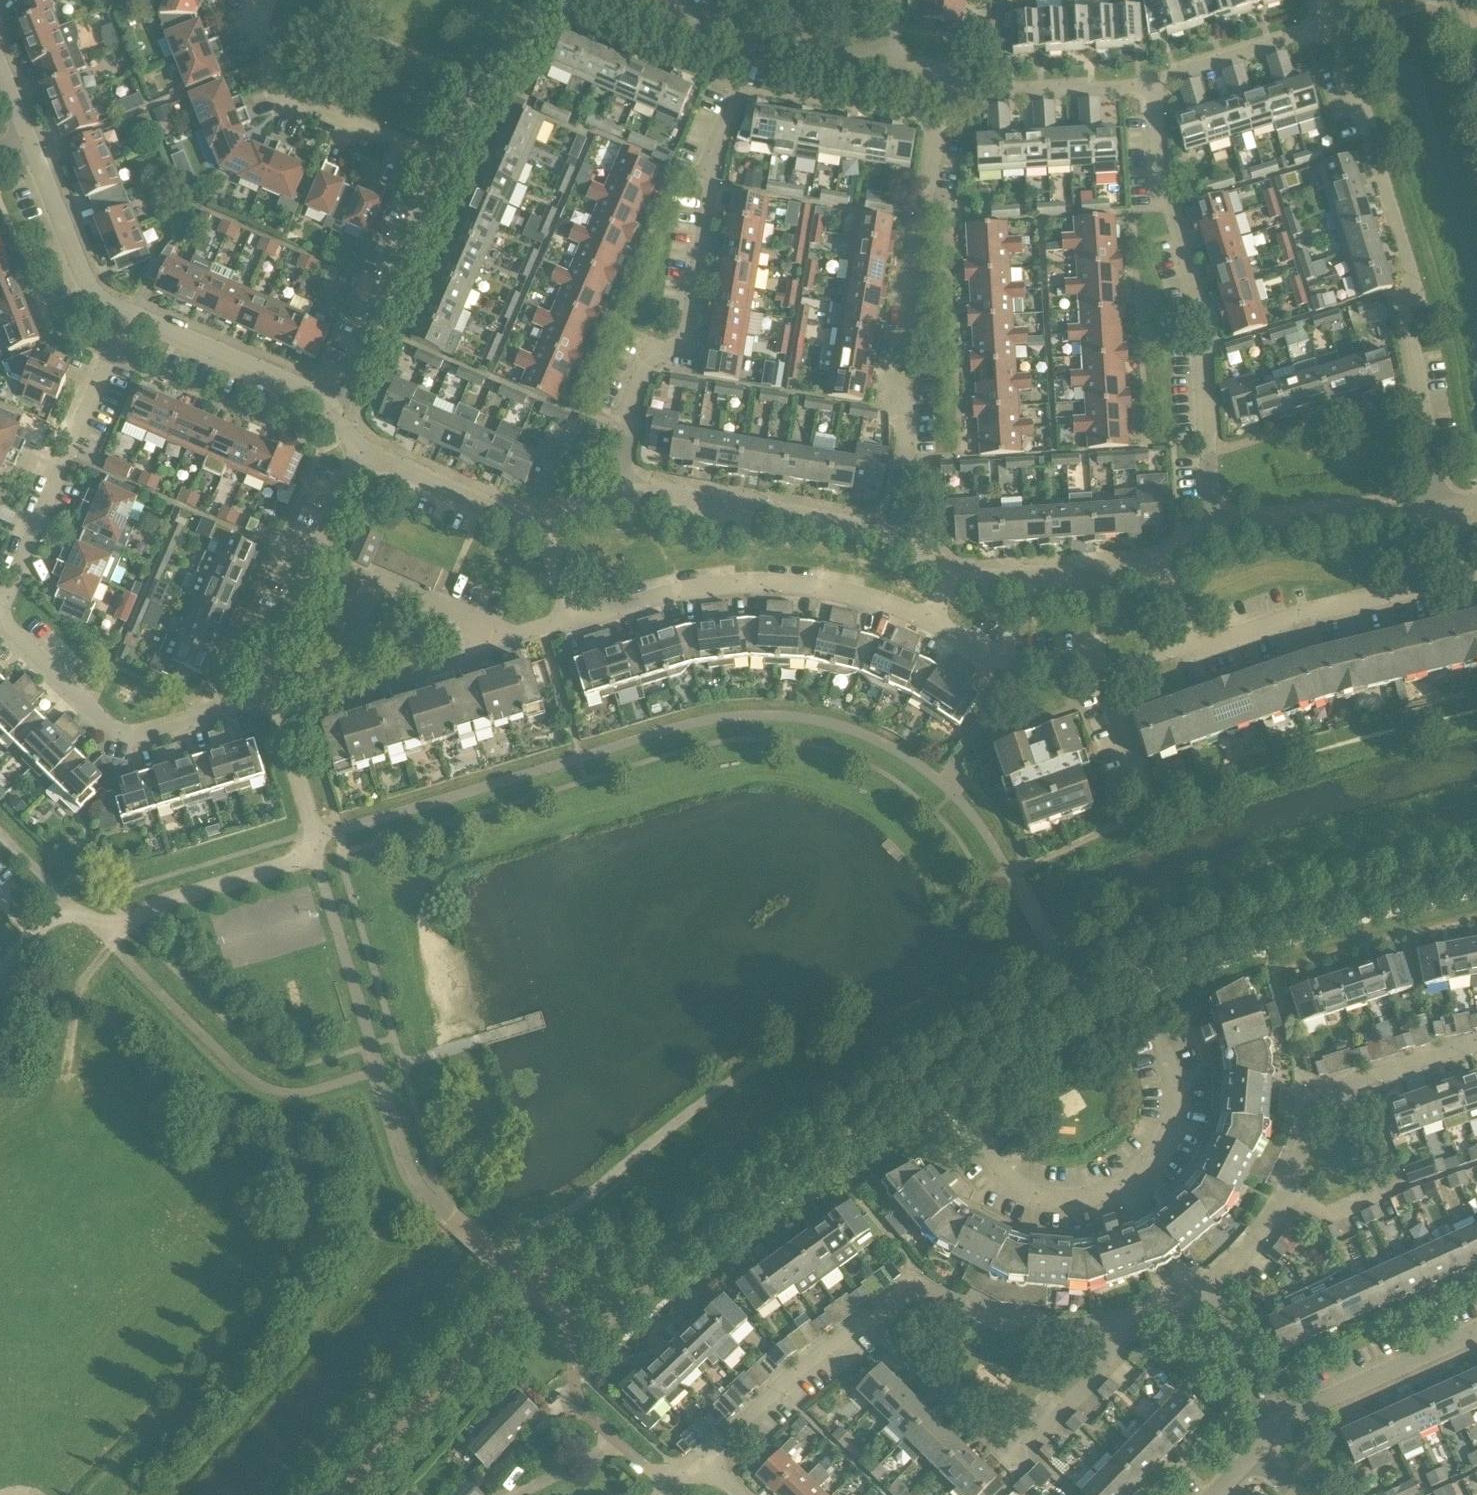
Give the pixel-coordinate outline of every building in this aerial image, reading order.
[(16,22),(24,43),(60,29),(48,0),(40,0),(21,7),(26,18),(16,22)] [(119,7),(135,14),(142,0),(122,0),(119,7)] [(158,15),(158,16),(196,16),(203,0),(214,5),(216,0),(165,0),(158,15)] [(923,18),(947,22),(946,29),(960,31),(965,0),(926,0),(923,18)] [(1062,12),(1065,52),(1084,51),(1083,46),(1090,46),(1087,0),(1076,0),(1074,7),(1075,11),(1062,12)] [(1090,46),(1096,45),(1096,50),(1116,49),(1113,9),(1101,10),(1100,5),(1098,0),(1087,0),(1090,46)] [(1149,35),(1159,32),(1159,34),(1166,32),(1168,36),(1186,31),(1177,0),(1143,0),(1149,35)] [(1203,0),(1177,0),(1186,31),(1204,25),(1203,21),(1209,19),(1203,0)] [(1209,19),(1215,17),(1216,22),(1234,16),(1230,0),(1203,0),(1209,19)] [(1234,16),(1252,11),(1251,6),(1257,4),(1256,0),(1230,0),(1234,16)] [(1113,9),(1116,49),(1134,48),(1134,43),(1141,42),(1139,7),(1113,9)] [(1062,12),(1037,14),(1039,49),(1046,48),(1046,53),(1065,52),(1062,12)] [(1039,49),(1037,14),(1011,15),(1013,55),(1033,54),(1033,49),(1039,49)] [(202,32),(196,16),(158,16),(175,58),(218,41),(213,28),(202,32)] [(993,36),(995,22),(986,21),(984,35),(993,36)] [(75,22),(60,29),(24,43),(33,64),(42,61),(47,71),(82,57),(78,47),(79,43),(79,40),(79,36),(79,34),(78,31),(77,29),(76,26),(75,22)] [(573,76),(589,38),(580,34),(578,39),(565,34),(551,66),(573,76)] [(589,38),(573,76),(594,85),(608,52),(596,47),(598,42),(589,38)] [(224,54),(218,41),(175,58),(187,88),(220,75),(213,58),(224,54)] [(608,52),(594,85),(615,93),(631,56),(622,52),(620,57),(608,52)] [(640,59),(631,56),(615,93),(636,103),(650,70),(637,65),(640,59)] [(82,57),(47,71),(51,82),(41,86),(50,107),(85,93),(77,72),(86,68),(82,57)] [(1224,68),(1227,87),(1250,83),(1246,64),(1224,68)] [(650,70),(636,103),(656,111),(673,74),(664,70),(662,75),(650,70)] [(682,78),(673,74),(656,111),(678,121),(692,89),(679,83),(682,78)] [(1200,76),(1179,83),(1187,105),(1208,97),(1200,76)] [(1321,119),(1318,111),(1308,77),(1295,82),(1293,76),(1285,78),(1299,125),(1321,119)] [(1299,125),(1285,78),(1274,81),(1276,87),(1265,91),(1275,124),(1274,125),(1276,132),(1299,125)] [(203,127),(246,110),(241,97),(230,101),(223,84),(190,97),(203,127)] [(147,88),(151,100),(161,97),(156,85),(147,88)] [(1275,124),(1265,91),(1251,95),(1249,89),(1240,92),(1254,131),(1274,125),(1275,124)] [(1232,100),(1221,104),(1232,137),(1236,150),(1245,147),(1241,134),(1254,131),(1240,92),(1231,95),(1232,100)] [(85,93),(50,107),(62,138),(98,124),(95,117),(85,93)] [(144,105),(140,95),(133,98),(131,103),(134,110),(144,105)] [(503,128),(535,142),(544,120),(523,111),(526,103),(510,96),(502,114),(508,116),(503,128)] [(749,101),(746,118),(737,140),(749,145),(750,143),(774,147),(775,147),(781,112),(767,110),(768,104),(749,101)] [(1232,137),(1221,104),(1207,108),(1206,102),(1196,105),(1209,144),(1232,137)] [(554,118),(558,110),(545,104),(542,113),(554,118)] [(1209,144),(1196,105),(1187,108),(1189,114),(1175,118),(1186,151),(1209,144)] [(169,106),(153,112),(158,125),(174,119),(169,106)] [(774,147),(773,155),(796,158),(803,110),(793,108),(792,114),(781,112),(775,147),(774,147)] [(246,110),(203,127),(220,170),(247,143),(240,127),(251,123),(246,110)] [(571,115),(558,110),(554,118),(567,124),(571,115)] [(803,110),(796,158),(818,162),(819,154),(820,154),(825,119),(812,117),(813,111),(803,110)] [(837,121),(825,119),(820,154),(842,158),(848,117),(838,115),(837,121)] [(599,129),(603,121),(590,116),(587,124),(599,129)] [(858,119),(848,117),(842,158),(864,161),(870,127),(857,125),(858,119)] [(616,126),(603,121),(599,129),(612,135),(616,126)] [(882,129),(870,127),(864,161),(886,165),(893,124),(883,123),(882,129)] [(903,126),(893,124),(886,165),(910,169),(916,134),(902,132),(903,126)] [(1081,131),(1069,132),(1071,167),(1093,165),(1094,165),(1091,124),(1081,125),(1081,131)] [(1118,174),(1115,129),(1101,130),(1100,124),(1091,124),(1094,165),(1093,165),(1094,175),(1118,174)] [(1071,167),(1069,132),(1055,132),(1055,126),(1046,127),(1048,168),(1071,167)] [(1048,168),(1046,127),(1036,128),(1036,134),(1023,134),(1026,170),(1048,168)] [(492,138),(488,147),(526,163),(535,142),(503,128),(497,140),(492,138)] [(1026,170),(1023,134),(1010,135),(1009,129),(1000,130),(1003,171),(1026,170)] [(1003,171),(1000,130),(990,131),(990,136),(976,137),(979,173),(1003,171)] [(101,132),(92,135),(65,146),(78,178),(113,163),(101,132)] [(580,133),(574,146),(582,150),(588,136),(580,133)] [(641,147),(645,139),(632,134),(628,142),(641,147)] [(657,145),(645,139),(641,147),(654,153),(657,145)] [(263,150),(247,143),(220,170),(262,188),(280,145),(267,140),(263,150)] [(293,150),(280,145),(262,188),(282,197),(277,208),(294,215),(302,197),(295,194),(306,169),(288,161),(293,150)] [(526,163),(488,147),(484,156),(490,158),(485,170),(517,184),(526,163)] [(624,147),(611,175),(653,193),(656,184),(652,183),(658,169),(635,159),(638,153),(624,147)] [(1320,149),(1308,153),(1310,162),(1322,158),(1320,149)] [(1310,162),(1308,153),(1293,157),(1296,166),(1310,162)] [(1325,189),(1364,177),(1361,167),(1356,169),(1352,156),(1318,166),(1325,189)] [(578,182),(590,186),(596,165),(584,162),(578,182)] [(1276,162),(1264,166),(1267,175),(1279,171),(1276,162)] [(126,195),(113,163),(78,178),(86,199),(96,195),(100,206),(126,195)] [(333,231),(351,188),(334,181),(339,170),(326,165),(307,207),(329,217),(324,227),(333,231)] [(561,178),(569,182),(574,169),(566,166),(561,178)] [(1267,175),(1264,166),(1250,171),(1252,180),(1267,175)] [(194,180),(189,168),(178,173),(183,184),(194,180)] [(517,184),(485,170),(479,182),(474,180),(470,189),(508,205),(517,184)] [(593,184),(590,191),(639,212),(644,200),(649,201),(653,193),(611,175),(605,189),(593,184)] [(746,175),(743,188),(759,191),(762,178),(746,175)] [(1221,179),(1223,188),(1235,185),(1232,176),(1221,179)] [(1290,190),(1285,176),(1275,179),(1280,193),(1290,190)] [(1367,186),(1364,177),(1325,189),(1332,211),(1365,200),(1361,188),(1367,186)] [(569,182),(561,178),(555,191),(564,195),(569,182)] [(1223,188),(1221,179),(1206,184),(1209,192),(1223,188)] [(777,184),(776,194),(790,197),(791,186),(777,184)] [(368,196),(351,188),(333,231),(342,235),(347,224),(368,233),(386,191),(373,185),(368,196)] [(805,189),(791,186),(790,197),(803,199),(805,189)] [(508,205),(470,189),(466,198),(472,200),(467,212),(499,226),(508,205)] [(1278,203),(1273,189),(1263,192),(1267,206),(1278,203)] [(196,190),(190,205),(203,210),(209,195),(196,190)] [(639,212),(590,191),(587,198),(599,203),(593,217),(634,235),(638,226),(634,224),(639,212)] [(835,204),(836,193),(822,191),(820,202),(835,204)] [(836,193),(835,204),(849,206),(851,195),(836,193)] [(724,217),(765,223),(769,200),(734,194),(732,208),(726,207),(724,217)] [(1194,229),(1234,217),(1227,194),(1193,204),(1197,217),(1191,219),(1194,229)] [(126,195),(100,206),(104,216),(95,220),(103,241),(139,227),(126,195)] [(879,210),(881,201),(867,199),(865,208),(879,210)] [(1365,200),(1332,211),(1338,232),(1378,220),(1375,211),(1369,213),(1365,200)] [(894,203),(881,201),(879,210),(893,212),(894,203)] [(1109,201),(1096,202),(1097,211),(1110,210),(1109,201)] [(1097,211),(1096,202),(1082,203),(1082,212),(1097,211)] [(1051,204),(1052,215),(1066,214),(1066,203),(1051,204)] [(1282,217),(1278,203),(1267,206),(1271,220),(1282,217)] [(801,204),(799,220),(809,221),(811,206),(801,204)] [(1052,215),(1051,204),(1038,205),(1039,215),(1052,215)] [(549,207),(543,220),(551,224),(557,210),(549,207)] [(1019,207),(1005,208),(1006,217),(1020,216),(1019,207)] [(1289,224),(1299,220),(1294,207),(1284,210),(1289,224)] [(1006,217),(1005,208),(992,209),(992,218),(1006,217)] [(202,212),(198,224),(206,227),(210,216),(202,212)] [(499,226),(467,212),(461,224),(456,222),(452,231),(490,247),(499,226)] [(858,214),(854,238),(895,244),(896,235),(890,234),(892,220),(858,214)] [(532,216),(523,236),(543,244),(551,224),(543,220),(532,216)] [(812,231),(822,233),(825,218),(814,216),(812,231)] [(575,226),(572,233),(621,254),(626,241),(631,243),(634,235),(593,217),(587,231),(575,226)] [(765,223),(724,217),(723,226),(728,227),(726,240),(761,246),(765,223)] [(1062,244),(1116,241),(1114,217),(1074,219),(1075,235),(1062,236),(1062,244)] [(1234,217),(1194,229),(1197,238),(1203,236),(1207,249),(1240,238),(1234,217)] [(575,226),(561,220),(558,227),(572,233),(575,226)] [(1299,220),(1289,224),(1293,237),(1303,234),(1299,220)] [(1380,230),(1378,220),(1338,232),(1345,254),(1378,244),(1375,231),(1380,230)] [(231,225),(222,221),(216,232),(226,237),(231,225)] [(968,250),(1022,246),(1021,239),(1008,240),(1007,223),(967,226),(968,250)] [(240,229),(231,225),(226,237),(235,241),(240,229)] [(151,259),(139,227),(103,241),(111,262),(121,258),(125,269),(151,259)] [(490,247),(452,231),(448,240),(454,242),(448,254),(481,268),(490,247)] [(822,233),(812,231),(810,244),(820,246),(822,233)] [(621,254),(572,233),(569,240),(581,245),(575,259),(616,277),(620,269),(615,267),(621,254)] [(1280,250),(1291,246),(1287,233),(1276,236),(1280,250)] [(266,254),(271,241),(262,237),(256,250),(266,254)] [(796,238),(794,251),(804,253),(806,239),(796,238)] [(835,253),(848,254),(849,238),(836,238),(835,253)] [(895,244),(854,238),(850,261),(885,266),(887,253),(893,254),(895,244)] [(1240,238),(1207,249),(1210,261),(1205,263),(1207,272),(1247,260),(1240,238)] [(761,246),(726,240),(724,253),(718,252),(717,262),(757,268),(761,246)] [(271,241),(266,254),(274,258),(280,246),(271,241)] [(1116,241),(1062,244),(1046,245),(1046,252),(1076,250),(1077,265),(1122,263),(1121,253),(1117,254),(1116,241)] [(1382,256),(1378,244),(1345,254),(1351,276),(1391,264),(1388,255),(1382,256)] [(1022,246),(968,250),(969,263),(964,263),(965,273),(1010,270),(1009,255),(1022,254),(1022,246)] [(1291,246),(1280,250),(1284,264),(1295,261),(1291,246)] [(190,265),(171,257),(174,250),(167,247),(146,278),(158,283),(155,291),(175,299),(190,265)] [(530,249),(525,262),(533,266),(538,253),(530,249)] [(1302,267),(1312,264),(1308,250),(1298,253),(1302,267)] [(794,251),(792,264),(802,266),(804,253),(794,251)] [(438,264),(434,273),(472,289),(481,268),(448,254),(443,266),(438,264)] [(305,271),(311,259),(303,255),(297,267),(305,271)] [(190,265),(175,299),(195,308),(214,265),(194,257),(190,265)] [(15,279),(7,259),(0,262),(0,285),(15,279)] [(320,263),(311,259),(305,271),(314,275),(320,263)] [(557,268),(554,275),(603,296),(608,284),(613,286),(616,277),(575,259),(569,273),(557,268)] [(1247,260),(1207,272),(1210,281),(1216,280),(1220,292),(1253,282),(1247,260)] [(1324,260),(1312,264),(1317,278),(1329,274),(1324,260)] [(807,261),(805,277),(815,278),(818,263),(807,261)] [(850,261),(846,283),(887,289),(889,280),(883,279),(885,266),(850,261)] [(533,266),(525,262),(519,275),(528,278),(533,266)] [(757,268),(717,262),(715,271),(721,272),(719,285),(754,290),(757,268)] [(1122,263),(1077,265),(1078,281),(1065,282),(1065,289),(1119,286),(1118,272),(1123,272),(1122,263)] [(234,273),(214,264),(214,265),(195,308),(215,317),(230,282),(234,273)] [(1317,278),(1312,264),(1302,267),(1306,281),(1317,278)] [(1391,264),(1351,276),(1358,299),(1392,289),(1388,275),(1394,273),(1391,264)] [(334,283),(339,271),(330,268),(325,279),(334,283)] [(1010,270),(965,273),(965,282),(970,281),(971,295),(1025,292),(1024,284),(1011,285),(1010,270)] [(472,289),(434,273),(430,282),(435,284),(430,296),(463,310),(472,289)] [(603,296),(554,275),(551,282),(563,287),(557,301),(598,319),(602,310),(597,308),(603,296)] [(1294,293),(1304,290),(1300,276),(1289,279),(1294,293)] [(815,278),(805,277),(803,289),(813,290),(815,278)] [(15,279),(0,285),(0,309),(23,299),(15,279)] [(799,283),(788,281),(786,295),(796,297),(799,283)] [(230,282),(215,317),(235,325),(250,291),(230,282)] [(1253,282),(1220,292),(1224,305),(1218,306),(1221,316),(1260,304),(1253,282)] [(887,289),(846,283),(843,306),(864,310),(877,311),(880,298),(886,299),(887,289)] [(711,297),(709,306),(750,313),(754,290),(719,285),(717,298),(711,297)] [(1119,299),(1119,286),(1065,289),(1066,297),(1079,296),(1080,311),(1125,308),(1124,299),(1119,299)] [(1308,304),(1304,290),(1294,293),(1298,307),(1308,304)] [(269,299),(250,291),(235,325),(255,334),(269,299)] [(507,304),(515,308),(521,295),(512,292),(507,304)] [(1025,292),(971,295),(972,308),(967,309),(968,318),(1012,315),(1011,300),(1025,299),(1025,292)] [(786,295),(775,294),(774,301),(785,303),(786,295)] [(796,297),(786,295),(785,303),(784,310),(794,312),(796,297)] [(1326,309),(1321,295),(1311,298),(1315,312),(1326,309)] [(295,296),(289,308),(275,342),(294,351),(309,317),(314,306),(314,304),(295,296)] [(420,306),(416,315),(454,331),(463,335),(472,314),(463,310),(430,296),(425,308),(420,306)] [(23,299),(0,309),(0,329),(1,331),(31,319),(23,299)] [(289,308),(269,299),(255,334),(275,342),(289,308)] [(539,310),(536,317),(585,338),(590,326),(595,327),(598,319),(557,301),(551,315),(539,310)] [(1359,315),(1373,310),(1370,302),(1357,306),(1359,315)] [(515,308),(507,304),(501,317),(510,321),(515,308)] [(1260,304),(1221,316),(1224,325),(1229,323),(1233,337),(1267,326),(1260,304)] [(294,351),(315,360),(333,319),(331,314),(314,306),(309,317),(294,351)] [(529,306),(526,313),(536,317),(538,310),(529,306)] [(750,313),(709,306),(708,316),(714,317),(712,330),(746,336),(750,313)] [(864,310),(843,306),(839,328),(880,335),(882,325),(875,324),(877,311),(864,310)] [(797,321),(807,323),(810,308),(800,307),(797,321)] [(1125,308),(1080,311),(1081,327),(1067,327),(1068,335),(1121,332),(1121,318),(1125,317),(1125,308)] [(1340,310),(1325,315),(1329,325),(1343,321),(1340,310)] [(416,315),(412,324),(418,326),(412,339),(454,357),(463,335),(454,331),(416,315)] [(527,315),(524,322),(532,326),(533,324),(535,318),(527,315)] [(1012,315),(968,318),(968,327),(973,327),(974,341),(1027,337),(1027,330),(1013,331),(1012,315)] [(1329,325),(1325,315),(1312,319),(1315,329),(1329,325)] [(585,338),(536,317),(535,318),(533,324),(545,329),(539,343),(580,361),(584,352),(579,350),(585,338)] [(39,340),(31,319),(1,331),(9,352),(39,340)] [(807,323),(797,321),(795,334),(805,336),(807,323)] [(1281,328),(1284,337),(1299,332),(1296,323),(1281,328)] [(781,325),(778,341),(789,343),(791,327),(781,325)] [(839,328),(835,351),(870,356),(872,343),(878,344),(880,335),(839,328)] [(1284,337),(1281,328),(1269,332),(1272,342),(1284,338),(1284,337)] [(746,336),(712,330),(710,343),(704,342),(702,352),(743,358),(746,336)] [(1122,345),(1121,332),(1068,335),(1068,342),(1082,342),(1083,357),(1128,354),(1127,345),(1122,345)] [(494,334),(488,346),(497,350),(502,337),(494,334)] [(1027,337),(974,341),(975,354),(970,354),(970,363),(1015,361),(1014,346),(1028,345),(1027,337)] [(1239,341),(1241,350),(1254,347),(1251,338),(1239,341)] [(789,343),(778,341),(776,355),(787,356),(789,343)] [(1241,350),(1239,341),(1225,346),(1227,355),(1241,350)] [(580,361),(539,343),(533,357),(521,352),(518,359),(567,380),(572,367),(577,369),(580,361)] [(497,350),(488,346),(483,359),(491,363),(497,350)] [(835,351),(824,349),(820,371),(832,373),(873,380),(874,370),(868,369),(870,356),(835,351)] [(427,364),(431,355),(418,350),(415,358),(427,364)] [(1385,350),(1362,357),(1373,392),(1382,389),(1380,384),(1394,379),(1385,350)] [(792,351),(790,366),(800,368),(802,353),(792,351)] [(63,377),(68,366),(35,352),(4,363),(8,378),(22,384),(22,385),(27,387),(23,397),(41,405),(46,395),(57,400),(66,378),(63,377)] [(743,358),(702,352),(700,361),(706,362),(704,376),(739,382),(743,358)] [(1128,354),(1083,357),(1084,372),(1070,373),(1071,381),(1124,378),(1123,364),(1128,363),(1128,354)] [(431,355),(427,364),(440,369),(444,361),(431,355)] [(1373,392),(1362,357),(1340,364),(1349,393),(1362,389),(1363,395),(1373,392)] [(567,380),(518,359),(515,365),(527,371),(521,386),(557,402),(567,380)] [(763,383),(782,387),(786,363),(767,359),(763,383)] [(1315,360),(1293,367),(1297,377),(1305,406),(1318,402),(1320,408),(1329,405),(1319,371),(1315,360)] [(976,372),(977,386),(1030,383),(1030,376),(1016,377),(1015,361),(970,363),(971,373),(976,372)] [(1349,393),(1340,364),(1319,371),(1329,405),(1338,402),(1337,397),(1349,393)] [(800,368),(790,366),(788,379),(798,381),(800,368)] [(469,382),(473,374),(460,368),(456,376),(469,382)] [(873,380),(832,373),(828,396),(863,402),(865,388),(871,389),(873,380)] [(485,379),(473,374),(469,382),(482,387),(485,379)] [(411,401),(412,401),(417,390),(418,388),(388,376),(383,389),(389,392),(380,414),(400,423),(402,423),(411,401)] [(684,388),(685,379),(671,377),(670,386),(684,388)] [(1253,391),(1254,390),(1250,377),(1219,386),(1223,400),(1230,398),(1237,421),(1258,414),(1260,414),(1253,391)] [(1297,377),(1275,384),(1285,419),(1294,416),(1293,410),(1305,406),(1297,377)] [(1124,378),(1071,381),(1071,388),(1085,387),(1086,402),(1130,400),(1130,390),(1125,391),(1124,378)] [(685,379),(684,388),(697,391),(699,381),(685,379)] [(1068,381),(1063,381),(1063,389),(1071,388),(1071,381),(1068,381)] [(1030,383),(977,386),(978,400),(973,400),(973,409),(1018,407),(1017,392),(1031,391),(1030,383)] [(728,396),(730,387),(716,384),(715,393),(728,396)] [(1275,384),(1254,390),(1253,391),(1260,414),(1258,414),(1260,420),(1274,416),(1276,421),(1285,419),(1275,384)] [(511,400),(515,392),(501,386),(498,394),(511,400)] [(730,387),(728,396),(742,398),(744,389),(730,387)] [(147,432),(162,398),(141,389),(127,423),(147,432)] [(409,440),(417,444),(432,410),(437,398),(417,390),(412,401),(411,401),(402,423),(400,423),(398,428),(411,434),(409,440)] [(515,392),(511,400),(523,405),(527,397),(515,392)] [(773,403),(775,394),(761,392),(760,401),(773,403)] [(789,396),(775,394),(773,403),(787,405),(789,396)] [(162,398),(147,432),(167,441),(182,407),(162,398)] [(818,410),(820,401),(806,399),(805,408),(818,410)] [(1130,400),(1086,402),(1087,418),(1073,419),(1074,426),(1127,423),(1126,409),(1131,409),(1130,400)] [(820,401),(818,410),(832,413),(834,404),(820,401)] [(453,419),(441,447),(453,452),(450,458),(459,461),(474,428),(480,413),(460,404),(453,419)] [(553,418),(557,410),(544,404),(540,413),(553,418)] [(863,418),(865,409),(851,406),(850,415),(863,418)] [(182,407),(167,441),(187,450),(202,415),(182,407)] [(1019,422),(1018,407),(973,409),(974,419),(979,418),(979,432),(1033,429),(1033,421),(1019,422)] [(878,411),(865,409),(863,418),(877,420),(878,411)] [(0,410),(0,446),(20,454),(26,442),(15,437),(23,420),(0,410)] [(432,410),(417,444),(426,447),(429,442),(441,447),(453,419),(432,410)] [(569,416),(557,410),(553,418),(566,424),(569,416)] [(653,425),(649,449),(671,453),(673,453),(677,430),(679,416),(648,411),(646,424),(653,425)] [(222,424),(202,415),(187,450),(207,458),(222,424)] [(495,437),(483,465),(495,470),(493,476),(502,480),(516,446),(523,432),(501,422),(495,437)] [(1127,423),(1074,426),(1074,433),(1088,433),(1089,449),(1128,446),(1127,423)] [(222,424),(207,458),(202,470),(221,478),(226,467),(227,467),(241,432),(222,424)] [(495,437),(474,428),(459,461),(468,465),(471,460),(483,465),(495,437)] [(1033,429),(979,432),(981,456),(1021,453),(1020,437),(1033,436),(1033,429)] [(671,453),(670,459),(684,462),(683,468),(693,469),(699,433),(677,430),(673,453),(671,453)] [(241,432),(227,467),(246,475),(261,441),(241,432)] [(699,433),(693,469),(702,471),(703,465),(716,467),(721,437),(699,433)] [(744,441),(721,437),(716,467),(729,469),(728,475),(738,477),(744,441)] [(261,441),(246,475),(266,484),(281,450),(261,441)] [(744,441),(738,477),(747,478),(748,472),(761,474),(766,444),(744,441)] [(541,442),(536,455),(537,455),(527,477),(529,478),(549,487),(559,465),(566,468),(571,455),(541,442)] [(788,448),(766,444),(761,474),(774,476),(773,482),(782,484),(788,448)] [(855,459),(856,459),(853,483),(854,483),(876,487),(880,463),(887,465),(889,450),(857,445),(855,459)] [(0,446),(0,473),(4,463),(15,467),(20,454),(0,446)] [(536,455),(516,446),(502,480),(511,484),(513,478),(526,484),(529,478),(527,477),(537,455),(536,455)] [(811,452),(788,448),(782,484),(792,486),(793,480),(806,482),(811,452)] [(281,450),(266,484),(278,489),(277,501),(288,506),(296,487),(291,485),(302,459),(281,450)] [(834,456),(811,452),(806,482),(819,484),(818,490),(828,492),(834,456)] [(1148,461),(1148,452),(1134,452),(1134,461),(1148,461)] [(1111,454),(1112,463),(1125,462),(1125,453),(1111,454)] [(1112,463),(1111,454),(1097,454),(1098,464),(1112,463)] [(1066,456),(1066,467),(1080,466),(1080,455),(1066,456)] [(855,459),(834,456),(828,492),(837,493),(838,487),(853,490),(854,483),(853,483),(856,459),(855,459)] [(1066,467),(1066,456),(1051,457),(1052,467),(1066,467)] [(1020,458),(1021,470),(1036,469),(1035,457),(1020,458)] [(132,468),(109,458),(104,469),(127,479),(132,468)] [(1021,470),(1020,458),(1006,459),(1006,470),(1021,470)] [(974,462),(975,471),(989,471),(988,461),(974,462)] [(953,474),(952,462),(940,463),(941,475),(953,474)] [(975,471),(974,462),(960,463),(961,472),(975,471)] [(147,488),(152,476),(144,473),(139,484),(147,488)] [(160,480),(152,476),(147,488),(155,491),(160,480)] [(89,491),(84,503),(127,522),(140,491),(107,478),(100,495),(89,491)] [(1139,528),(1141,528),(1163,526),(1162,502),(1169,502),(1168,487),(1137,489),(1137,491),(1139,528)] [(187,505),(192,493),(183,490),(178,502),(187,505)] [(1137,491),(1114,492),(1115,505),(1117,535),(1130,535),(1130,541),(1142,540),(1141,528),(1139,528),(1137,491)] [(200,497),(192,493),(187,505),(195,509),(200,497)] [(1091,495),(1069,496),(1070,508),(1072,538),(1085,538),(1085,544),(1095,543),(1092,507),(1091,495)] [(977,514),(980,514),(979,500),(946,502),(947,517),(954,516),(956,540),(979,538),(977,514)] [(127,522),(84,503),(78,516),(89,521),(82,538),(114,552),(123,555),(135,526),(127,522)] [(1115,505),(1092,507),(1095,543),(1104,542),(1104,536),(1117,535),(1115,505)] [(226,522),(231,510),(223,507),(218,519),(226,522)] [(1070,508),(1046,510),(1049,546),(1059,545),(1059,539),(1072,538),(1070,508)] [(231,510),(226,522),(235,526),(240,514),(231,510)] [(1046,510),(1023,511),(1026,542),(1039,541),(1040,547),(1049,546),(1046,510)] [(1023,511),(1000,513),(1003,549),(1013,548),(1013,542),(1026,542),(1023,511)] [(1000,513),(980,514),(977,514),(979,538),(979,545),(993,544),(993,550),(1003,549),(1000,513)] [(246,531),(255,534),(260,523),(251,519),(246,531)] [(169,537),(178,540),(183,527),(175,524),(169,537)] [(257,548),(230,537),(233,531),(216,524),(209,540),(220,545),(215,556),(253,573),(257,564),(252,561),(257,548)] [(370,564),(380,542),(382,537),(361,528),(347,560),(368,569),(370,564)] [(169,537),(164,549),(172,553),(178,540),(169,537)] [(64,550),(58,563),(101,581),(110,585),(123,555),(114,552),(82,538),(74,555),(64,550)] [(443,569),(380,542),(370,564),(434,591),(443,569)] [(206,552),(197,573),(239,591),(244,579),(249,581),(253,573),(215,556),(206,552)] [(63,580),(56,598),(65,602),(60,613),(87,624),(96,604),(92,602),(101,581),(58,563),(53,576),(63,580)] [(165,569),(157,566),(151,579),(160,582),(165,569)] [(239,591),(197,573),(188,595),(197,599),(235,614),(239,605),(234,603),(239,591)] [(362,583),(340,574),(310,646),(331,655),(362,583)] [(129,578),(124,588),(138,594),(142,584),(129,578)] [(151,579),(142,599),(151,603),(160,582),(151,579)] [(126,594),(121,604),(132,608),(136,598),(126,594)] [(142,599),(133,620),(142,624),(151,603),(142,599)] [(197,599),(188,619),(221,633),(226,621),(231,623),(235,614),(197,599)] [(776,666),(781,603),(767,602),(766,622),(748,621),(747,621),(749,659),(764,659),(764,665),(776,666)] [(727,603),(714,605),(722,668),(735,666),(734,660),(749,659),(747,621),(730,623),(727,603)] [(794,603),(781,603),(776,666),(790,667),(791,661),(804,662),(809,624),(793,623),(794,603)] [(703,626),(685,628),(693,665),(708,663),(709,669),(722,668),(714,605),(701,606),(703,626)] [(811,624),(809,624),(804,662),(805,662),(820,665),(818,671),(830,674),(846,612),(833,609),(828,628),(811,624)] [(859,615),(846,612),(830,674),(844,677),(856,674),(859,674),(870,638),(854,635),(859,615)] [(693,665),(685,628),(668,634),(663,614),(650,618),(669,679),(681,675),(691,666),(693,665)] [(643,641),(629,645),(642,687),(669,679),(650,618),(637,622),(643,641)] [(188,619),(179,640),(217,656),(221,647),(215,645),(221,633),(188,619)] [(142,624),(133,620),(128,633),(136,637),(142,624)] [(1324,699),(1395,683),(1404,680),(1405,684),(1426,679),(1426,675),(1476,663),(1476,620),(1415,635),(1413,625),(1393,630),(1395,639),(1326,656),(1324,650),(1311,653),(1324,699)] [(872,639),(870,638),(859,674),(860,675),(863,676),(871,686),(884,691),(909,633),(897,627),(889,646),(872,639)] [(609,630),(596,634),(615,695),(627,691),(642,687),(629,645),(615,650),(609,630)] [(921,638),(909,633),(884,691),(896,696),(898,691),(912,697),(930,664),(913,656),(921,638)] [(615,695),(596,634),(584,638),(589,657),(574,662),(585,698),(600,693),(602,699),(615,695)] [(168,635),(159,656),(156,655),(150,668),(187,684),(193,672),(202,676),(208,663),(213,665),(217,656),(179,640),(168,635)] [(122,646),(117,658),(125,662),(131,650),(122,646)] [(1324,699),(1311,653),(1298,657),(1300,663),(1233,686),(1230,677),(1210,684),(1213,693),(1146,716),(1144,710),(1132,714),(1148,760),(1226,733),(1227,736),(1248,729),(1247,726),(1324,699)] [(944,673),(930,664),(912,697),(924,705),(921,710),(932,718),(967,664),(955,656),(944,673)] [(460,684),(473,726),(489,722),(490,726),(527,715),(526,710),(543,705),(530,663),(460,684)] [(967,664),(932,718),(943,724),(946,719),(959,728),(980,696),(967,688),(978,671),(967,664)] [(2,679),(0,681),(0,721),(36,685),(26,675),(12,690),(2,679)] [(1409,702),(1405,684),(1404,680),(1395,683),(1400,704),(1409,702)] [(460,684),(391,705),(404,747),(420,742),(421,747),(458,736),(457,731),(473,726),(460,684)] [(36,685),(0,721),(0,739),(5,736),(16,746),(42,720),(31,708),(45,694),(36,685)] [(404,747),(391,705),(321,726),(334,768),(351,763),(352,768),(389,757),(388,752),(404,747)] [(52,729),(42,720),(16,746),(26,756),(21,760),(31,769),(75,724),(66,715),(52,729)] [(1069,723),(1023,739),(994,749),(1006,783),(1011,781),(1028,830),(1050,822),(1048,817),(1069,810),(1071,815),(1093,808),(1076,759),(1081,757),(1069,723)] [(75,724),(31,769),(40,779),(44,774),(55,785),(82,758),(71,748),(85,733),(75,724)] [(234,727),(222,730),(240,791),(252,788),(250,782),(265,777),(254,741),(239,746),(234,727)] [(214,753),(200,758),(211,794),(225,790),(227,795),(240,791),(222,730),(208,734),(214,753)] [(180,743),(167,747),(186,808),(212,800),(211,794),(200,758),(186,762),(180,743)] [(186,808),(167,747),(155,750),(160,770),(146,774),(157,810),(171,806),(173,811),(186,808)] [(82,758),(55,785),(47,793),(57,804),(61,799),(77,815),(102,789),(107,794),(115,759),(103,757),(92,768),(82,758)] [(128,763),(115,759),(107,794),(113,792),(124,826),(145,820),(143,814),(157,810),(146,774),(132,778),(128,763)] [(17,796),(9,804),(22,816),(29,808),(17,796)] [(102,827),(116,828),(117,808),(103,808),(102,827)] [(1463,943),(1469,977),(1476,976),(1476,940),(1463,943)] [(1463,943),(1441,947),(1447,981),(1469,977),(1463,943)] [(1447,981),(1441,947),(1418,951),(1424,986),(1447,981)] [(1378,962),(1389,996),(1412,988),(1401,955),(1378,962)] [(1378,962),(1356,969),(1367,1003),(1389,996),(1378,962)] [(1356,969),(1335,976),(1345,1010),(1367,1003),(1356,969)] [(1345,1010),(1335,976),(1313,983),(1324,1016),(1345,1010)] [(1324,1016),(1313,983),(1290,991),(1301,1024),(1324,1016)] [(1148,1235),(1137,1239),(1135,1233),(1134,1233),(1131,1229),(1130,1229),(1133,1233),(1120,1238),(1114,1219),(1102,1222),(1108,1241),(1094,1246),(1083,1248),(1072,1249),(1029,1245),(1029,1246),(1008,1240),(1008,1239),(970,1219),(967,1224),(957,1219),(949,1209),(953,1206),(943,1194),(957,1182),(950,1173),(936,1185),(925,1173),(921,1176),(913,1167),(913,1166),(885,1181),(886,1182),(898,1196),(894,1199),(906,1214),(910,1218),(922,1232),(926,1229),(937,1243),(954,1252),(951,1256),(968,1264),(970,1266),(961,1283),(1001,1304),(1046,1307),(1047,1288),(1069,1290),(1069,1285),(1087,1286),(1105,1281),(1106,1285),(1124,1280),(1130,1278),(1147,1272),(1146,1267),(1163,1262),(1177,1250),(1180,1254),(1195,1242),(1199,1238),(1213,1226),(1210,1223),(1224,1211),(1233,1194),(1237,1197),(1247,1178),(1264,1187),(1285,1147),(1261,1140),(1262,1122),(1267,1122),(1269,1104),(1269,1098),(1271,1079),(1266,1079),(1267,1061),(1262,1043),(1266,1042),(1261,1024),(1259,1019),(1253,1001),(1249,1002),(1243,985),(1243,984),(1215,999),(1216,1000),(1219,1011),(1214,1013),(1219,1028),(1201,1034),(1205,1045),(1222,1039),(1227,1054),(1232,1053),(1236,1064),(1235,1076),(1229,1076),(1226,1119),(1231,1119),(1230,1131),(1225,1142),(1220,1139),(1200,1178),(1201,1178),(1187,1195),(1175,1205),(1163,1191),(1154,1198),(1166,1212),(1155,1221),(1153,1217),(1152,1217),(1154,1221),(1154,1223),(1158,1227),(1148,1235)] [(0,991),(0,1001),(1,1002),(9,994),(2,988),(0,991)] [(1274,1030),(1283,1027),(1275,1003),(1267,1006),(1274,1030)] [(1435,1037),(1444,1035),(1441,1022),(1432,1024),(1435,1037)] [(1410,1034),(1402,1036),(1406,1049),(1414,1046),(1410,1034)] [(1406,1049),(1402,1036),(1394,1039),(1398,1052),(1406,1049)] [(1367,1048),(1358,1050),(1362,1063),(1371,1060),(1367,1048)] [(1362,1063),(1358,1050),(1350,1053),(1354,1065),(1362,1063)] [(1315,1064),(1316,1069),(1319,1077),(1327,1074),(1323,1062),(1315,1064)] [(1476,1074),(1453,1081),(1465,1114),(1468,1124),(1476,1121),(1476,1076),(1476,1074)] [(1453,1081),(1431,1089),(1443,1122),(1446,1131),(1468,1124),(1465,1114),(1453,1081)] [(1287,1115),(1290,1090),(1281,1089),(1279,1114),(1287,1115)] [(1431,1089),(1410,1096),(1421,1129),(1443,1122),(1431,1089)] [(1421,1129),(1410,1096),(1388,1104),(1399,1137),(1421,1129)] [(1476,1147),(1466,1151),(1470,1163),(1476,1161),(1476,1150),(1476,1147)] [(1440,1156),(1432,1159),(1437,1175),(1446,1172),(1440,1156)] [(1437,1175),(1432,1159),(1422,1162),(1423,1166),(1406,1172),(1410,1184),(1437,1175)] [(1464,1172),(1456,1175),(1460,1187),(1468,1184),(1464,1172)] [(1456,1175),(1447,1178),(1452,1190),(1460,1187),(1456,1175)] [(1432,1182),(1422,1187),(1429,1200),(1438,1195),(1432,1182)] [(1418,1187),(1411,1191),(1416,1203),(1424,1199),(1418,1187)] [(1416,1203),(1411,1191),(1403,1194),(1408,1206),(1416,1203)] [(849,1203),(829,1218),(857,1255),(867,1247),(885,1235),(868,1215),(861,1220),(849,1203)] [(1377,1206),(1369,1209),(1375,1221),(1382,1218),(1377,1206)] [(1375,1221),(1369,1209),(1361,1213),(1367,1225),(1375,1221)] [(891,1213),(884,1219),(901,1238),(908,1233),(891,1213)] [(1311,1222),(1310,1221),(1301,1214),(1296,1220),(1306,1229),(1311,1222)] [(829,1218),(811,1231),(839,1269),(857,1255),(829,1218)] [(1335,1225),(1334,1225),(1327,1228),(1333,1240),(1341,1237),(1335,1225)] [(1476,1225),(1456,1235),(1470,1266),(1476,1263),(1476,1225)] [(839,1269),(811,1231),(792,1244),(820,1282),(839,1269)] [(1456,1235),(1435,1244),(1449,1276),(1470,1266),(1456,1235)] [(1273,1249),(1283,1257),(1288,1251),(1278,1242),(1273,1249)] [(1300,1243),(1291,1255),(1298,1262),(1314,1254),(1300,1243)] [(792,1244),(774,1257),(795,1286),(795,1285),(802,1295),(820,1282),(792,1244)] [(1449,1276),(1435,1244),(1414,1253),(1429,1285),(1449,1276)] [(1283,1257),(1273,1249),(1267,1256),(1278,1264),(1283,1257)] [(1429,1285),(1414,1253),(1393,1263),(1408,1295),(1429,1285)] [(774,1257),(755,1271),(776,1299),(795,1286),(774,1257)] [(1393,1263),(1372,1272),(1387,1304),(1408,1295),(1393,1263)] [(894,1281),(901,1276),(896,1270),(893,1265),(886,1270),(894,1281)] [(776,1299),(755,1271),(736,1285),(757,1313),(776,1299)] [(1372,1272),(1352,1282),(1366,1314),(1387,1304),(1372,1272)] [(1250,1278),(1244,1285),(1255,1293),(1260,1286),(1250,1278)] [(1325,1279),(1305,1288),(1324,1332),(1345,1323),(1331,1291),(1325,1279)] [(1366,1314),(1352,1282),(1331,1291),(1345,1323),(1366,1314)] [(863,1287),(856,1292),(864,1303),(871,1298),(863,1287)] [(1305,1288),(1283,1298),(1289,1310),(1303,1342),(1324,1332),(1305,1288)] [(864,1303),(856,1292),(849,1297),(857,1308),(864,1303)] [(1260,1292),(1249,1297),(1255,1311),(1266,1306),(1260,1292)] [(723,1296),(706,1313),(730,1338),(747,1321),(723,1296)] [(1303,1342),(1289,1310),(1267,1320),(1282,1352),(1303,1342)] [(706,1313),(689,1328),(720,1360),(723,1364),(739,1348),(730,1338),(706,1313)] [(826,1314),(819,1319),(827,1329),(834,1324),(826,1314)] [(827,1329),(819,1319),(812,1324),(820,1335),(827,1329)] [(720,1360),(689,1328),(673,1344),(697,1369),(706,1360),(713,1367),(720,1360)] [(787,1337),(776,1347),(786,1359),(789,1356),(797,1351),(787,1337)] [(697,1369),(673,1344),(656,1360),(680,1385),(697,1369)] [(1142,1346),(1136,1352),(1137,1353),(1146,1362),(1151,1356),(1142,1346)] [(786,1359),(776,1347),(766,1355),(778,1367),(784,1361),(786,1359)] [(1146,1362),(1137,1353),(1135,1354),(1130,1359),(1140,1368),(1146,1362)] [(656,1360),(640,1375),(664,1401),(672,1409),(688,1393),(680,1385),(656,1360)] [(873,1407),(897,1382),(880,1366),(856,1391),(873,1407)] [(1465,1376),(1476,1401),(1476,1371),(1465,1376)] [(664,1401),(640,1375),(623,1392),(630,1399),(623,1406),(648,1432),(661,1421),(652,1412),(664,1401)] [(1465,1376),(1444,1385),(1464,1430),(1475,1425),(1470,1412),(1476,1409),(1476,1401),(1465,1376)] [(748,1377),(742,1383),(751,1393),(757,1387),(748,1377)] [(1110,1380),(1104,1386),(1113,1395),(1119,1389),(1110,1380)] [(897,1382),(873,1407),(889,1423),(914,1398),(897,1382)] [(751,1393),(742,1383),(736,1389),(745,1398),(751,1393)] [(1134,1384),(1127,1391),(1133,1398),(1140,1390),(1134,1384)] [(1464,1430),(1444,1385),(1423,1395),(1438,1427),(1449,1421),(1455,1434),(1464,1430)] [(1113,1395),(1104,1386),(1098,1392),(1107,1401),(1113,1395)] [(714,1389),(706,1397),(713,1405),(722,1397),(714,1389)] [(488,1467),(540,1413),(517,1392),(465,1445),(488,1467)] [(1178,1393),(1162,1410),(1187,1435),(1203,1418),(1178,1393)] [(1423,1395),(1403,1404),(1418,1436),(1438,1427),(1423,1395)] [(914,1398),(889,1423),(906,1439),(930,1414),(914,1398)] [(1403,1404),(1382,1414),(1397,1445),(1402,1457),(1423,1447),(1418,1436),(1403,1404)] [(709,1415),(718,1424),(724,1418),(715,1409),(709,1415)] [(1162,1410),(1146,1427),(1171,1451),(1187,1435),(1162,1410)] [(1072,1418),(1081,1428),(1087,1421),(1078,1412),(1072,1418)] [(914,1464),(922,1455),(947,1430),(930,1414),(906,1439),(897,1448),(914,1464)] [(1382,1414),(1361,1423),(1382,1467),(1391,1463),(1385,1450),(1397,1445),(1382,1414)] [(718,1424),(709,1415),(703,1421),(712,1430),(718,1424)] [(795,1423),(791,1428),(794,1431),(797,1435),(802,1430),(807,1425),(804,1422),(800,1418),(795,1423)] [(1081,1428),(1072,1418),(1066,1425),(1075,1434),(1081,1428)] [(1382,1467),(1361,1423),(1340,1433),(1354,1464),(1367,1459),(1373,1471),(1382,1467)] [(837,1443),(847,1434),(840,1427),(831,1436),(837,1443)] [(1171,1451),(1146,1427),(1130,1443),(1155,1467),(1171,1451)] [(947,1430),(922,1455),(939,1471),(963,1446),(947,1430)] [(853,1440),(847,1434),(837,1443),(844,1450),(853,1440)] [(773,1492),(797,1467),(787,1457),(798,1445),(792,1439),(780,1450),(756,1475),(773,1492)] [(676,1446),(682,1453),(685,1456),(691,1450),(682,1440),(676,1446)] [(1130,1443),(1114,1459),(1139,1484),(1155,1467),(1130,1443)] [(1039,1452),(1049,1461),(1055,1455),(1045,1445),(1039,1452)] [(979,1462),(963,1446),(939,1471),(955,1487),(979,1462)] [(1475,1453),(1466,1457),(1472,1469),(1476,1466),(1476,1458),(1475,1453)] [(827,1457),(820,1465),(825,1470),(833,1462),(827,1457)] [(871,1475),(880,1466),(873,1459),(864,1469),(871,1475)] [(1114,1459),(1098,1476),(1117,1494),(1128,1494),(1139,1484),(1114,1459)] [(979,1462),(955,1487),(963,1494),(985,1494),(983,1493),(996,1479),(979,1462)] [(1035,1485),(1040,1490),(1052,1477),(1039,1464),(1027,1477),(1035,1485)] [(773,1492),(776,1494),(802,1494),(825,1471),(819,1465),(807,1477),(797,1467),(773,1492)] [(880,1466),(871,1475),(877,1481),(887,1472),(880,1466)] [(1442,1468),(1434,1472),(1439,1484),(1447,1480),(1442,1468)] [(825,1471),(802,1494),(826,1494),(819,1489),(831,1477),(825,1471)] [(1439,1484),(1434,1472),(1426,1475),(1432,1487),(1439,1484)] [(1026,1475),(1020,1481),(1029,1491),(1035,1485),(1027,1477),(1026,1475)] [(1098,1476),(1081,1493),(1084,1494),(1117,1494),(1098,1476)] [(468,1481),(455,1494),(482,1494),(468,1481)] [(1020,1481),(1014,1487),(1021,1494),(1025,1494),(1029,1491),(1020,1481)] [(1392,1491),(1394,1494),(1415,1494),(1418,1493),(1413,1481),(1392,1491)] [(1445,1494),(1454,1494),(1450,1486),(1442,1490),(1445,1494)]
